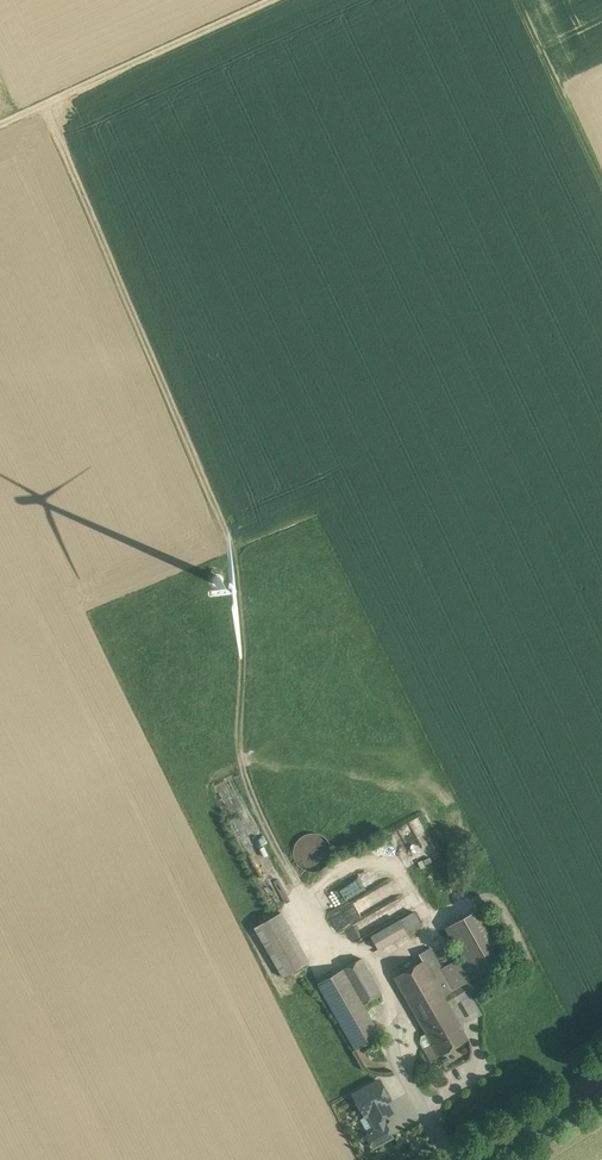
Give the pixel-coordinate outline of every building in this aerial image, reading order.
[(217,784),(226,805),(242,798),(233,777),(217,784)] [(249,829),(255,826),(248,809),(242,812),(249,829)] [(326,861),(314,840),(300,848),(311,869),(326,861)] [(362,893),(356,881),(344,886),(349,899),(362,893)] [(342,886),(326,893),(332,907),(349,899),(342,886)] [(463,956),(442,968),(454,989),(482,973),(507,958),(478,909),(445,927),(463,956)] [(280,912),(254,927),(282,977),(308,962),(280,912)] [(399,919),(370,936),(378,949),(421,925),(413,912),(399,919)] [(352,944),(374,931),(366,916),(343,930),(352,944)] [(442,968),(430,947),(418,954),(422,961),(422,960),(443,996),(454,989),(442,968)] [(443,996),(422,960),(422,961),(418,954),(405,961),(409,968),(393,977),(420,1023),(449,1006),(443,996)] [(361,958),(317,983),(355,1049),(380,1035),(363,1004),(381,993),(361,958)] [(454,989),(443,996),(449,1006),(488,984),(482,973),(454,989)] [(449,1006),(420,1023),(426,1033),(439,1056),(468,1039),(449,1006)] [(439,1056),(426,1033),(421,1036),(419,1043),(430,1061),(439,1056)] [(369,1133),(376,1129),(373,1123),(382,1118),(388,1114),(383,1106),(390,1102),(378,1080),(353,1094),(365,1116),(361,1118),(369,1133)] [(392,1137),(382,1118),(373,1123),(376,1129),(369,1133),(366,1135),(373,1147),(392,1137)]
